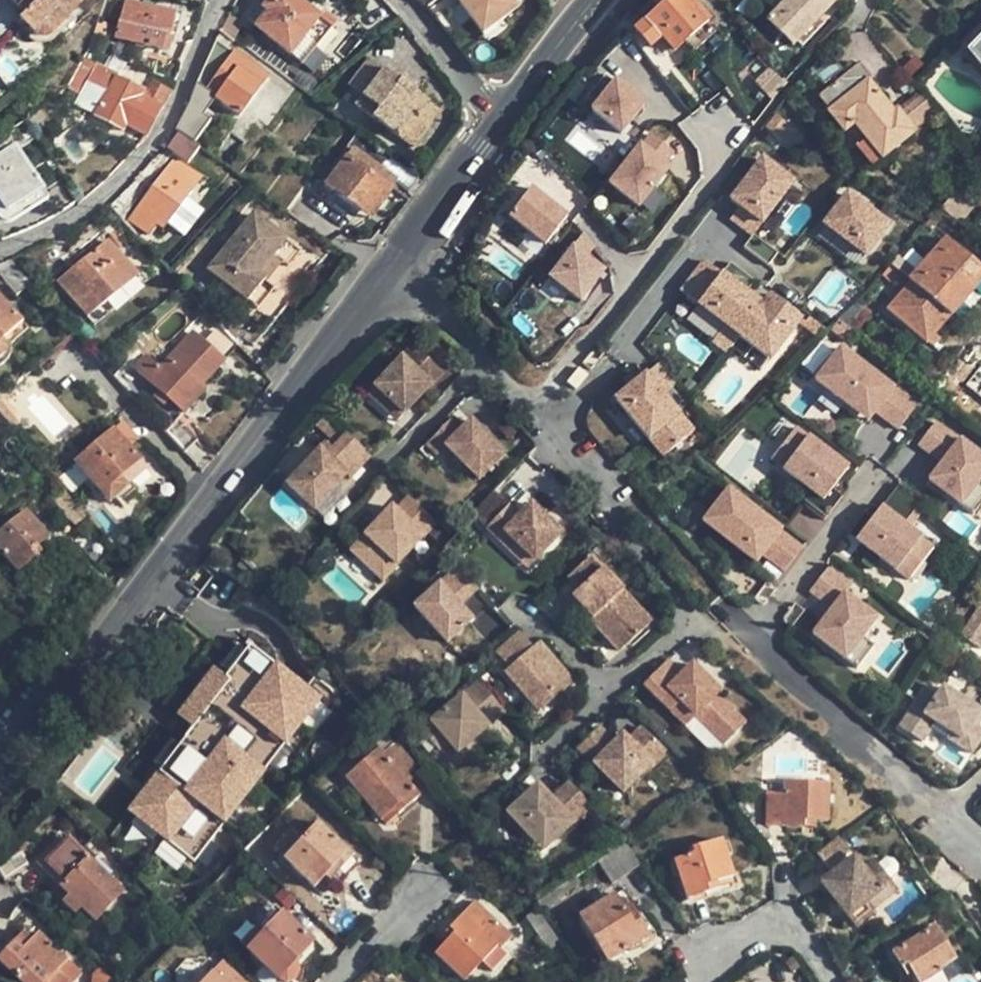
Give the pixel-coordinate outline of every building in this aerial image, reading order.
[(34,36),(41,38),(47,38),(53,34),(84,4),(80,0),(9,0),(24,15),(19,20),(34,36)] [(163,50),(166,39),(169,40),(176,15),(126,0),(125,0),(115,36),(163,50)] [(269,12),(256,26),(290,54),(320,17),(299,0),(269,0),(263,7),(269,12)] [(469,19),(474,16),(486,32),(499,23),(518,9),(512,0),(463,0),(459,3),(469,19)] [(653,4),(658,9),(635,29),(651,47),(661,39),(672,50),(683,40),(705,21),(708,19),(691,0),(657,0),(653,4)] [(768,19),(792,42),(833,0),(785,0),(768,19)] [(228,14),(221,29),(235,39),(244,23),(228,14)] [(505,31),(499,23),(486,32),(474,16),(469,19),(486,43),(505,31)] [(332,28),(320,17),(290,54),(302,65),(332,28)] [(713,30),(705,21),(683,40),(692,50),(713,30)] [(239,115),(242,111),(268,77),(253,65),(233,50),(239,42),(235,39),(221,29),(209,54),(189,105),(175,129),(179,132),(194,143),(211,120),(205,114),(194,106),(207,89),(217,96),(216,98),(239,115)] [(971,48),(980,58),(980,37),(971,48)] [(746,38),(740,42),(754,58),(759,54),(746,38)] [(253,65),(258,56),(239,42),(233,50),(253,65)] [(107,91),(96,112),(94,116),(116,127),(119,121),(127,126),(146,137),(170,91),(148,79),(142,90),(115,76),(117,74),(103,67),(107,60),(89,49),(66,88),(79,95),(88,80),(107,91)] [(920,53),(909,64),(919,73),(929,61),(920,53)] [(348,84),(364,96),(385,68),(370,56),(348,84)] [(860,61),(818,94),(829,107),(826,109),(843,130),(853,123),(880,157),(914,130),(897,108),(893,109),(869,79),(872,77),(860,61)] [(421,117),(430,103),(417,93),(419,88),(403,77),(400,80),(385,68),(364,96),(356,106),(397,137),(399,136),(413,148),(421,138),(406,126),(416,113),(421,117)] [(768,70),(757,82),(767,92),(779,80),(768,70)] [(275,83),(268,77),(242,111),(250,118),(275,83)] [(75,102),(96,112),(107,91),(88,80),(79,95),(75,102)] [(611,81),(584,115),(616,141),(643,107),(611,81)] [(205,114),(216,98),(217,96),(207,89),(194,106),(205,114)] [(917,92),(897,108),(914,130),(934,114),(917,92)] [(441,111),(430,103),(421,117),(431,124),(441,111)] [(421,138),(431,124),(421,117),(416,113),(406,126),(421,138)] [(774,115),(765,126),(778,137),(787,126),(774,115)] [(125,131),(127,126),(119,121),(116,127),(125,131)] [(409,192),(419,178),(358,131),(342,152),(347,156),(326,184),(369,218),(396,182),(409,192)] [(199,147),(194,143),(179,132),(168,147),(189,162),(199,147)] [(645,133),(601,188),(636,216),(671,172),(662,165),(672,154),(645,133)] [(41,192),(15,149),(0,159),(0,199),(9,213),(41,192)] [(201,177),(176,158),(133,216),(142,224),(148,216),(163,227),(167,222),(185,235),(204,210),(187,196),(201,177)] [(758,158),(723,204),(734,212),(727,221),(751,240),(753,235),(793,184),(758,158)] [(527,189),(503,222),(541,250),(565,217),(527,189)] [(952,189),(937,207),(950,219),(965,201),(952,189)] [(843,191),(815,227),(863,262),(891,225),(843,191)] [(217,292),(242,311),(249,302),(265,282),(281,262),(293,246),(253,215),(210,269),(225,282),(217,292)] [(753,235),(743,247),(765,266),(776,254),(753,235)] [(909,282),(947,315),(949,317),(980,279),(980,269),(944,238),(907,281),(909,282)] [(87,317),(138,273),(110,239),(59,283),(87,317)] [(571,245),(544,281),(579,307),(606,271),(571,245)] [(299,252),(293,246),(281,262),(287,267),(299,252)] [(312,261),(299,252),(287,267),(281,262),(265,282),(274,289),(257,309),(249,302),(242,311),(266,332),(308,280),(301,275),(312,261)] [(894,256),(888,264),(902,275),(908,267),(894,256)] [(696,257),(669,291),(721,330),(709,346),(722,356),(733,341),(759,305),(745,294),(721,276),(696,257)] [(24,274),(13,261),(12,260),(0,264),(0,276),(18,296),(33,284),(24,274)] [(756,283),(729,263),(721,276),(745,294),(756,283)] [(902,275),(888,264),(880,273),(894,285),(902,275)] [(139,274),(138,273),(87,317),(94,326),(150,277),(144,270),(139,274)] [(274,289),(265,282),(249,302),(257,309),(274,289)] [(924,342),(947,315),(909,282),(885,309),(924,342)] [(23,322),(0,295),(0,356),(2,356),(4,352),(5,348),(2,340),(23,322)] [(759,305),(733,341),(767,366),(799,323),(765,297),(759,305)] [(864,308),(856,300),(837,319),(853,332),(857,327),(851,321),(864,308)] [(805,330),(818,340),(825,331),(812,321),(805,330)] [(28,328),(23,322),(2,340),(5,348),(28,328)] [(147,355),(135,368),(184,413),(206,389),(202,385),(224,361),(193,333),(161,367),(147,355)] [(837,348),(809,381),(864,426),(874,416),(894,432),(920,403),(896,384),(892,390),(837,348)] [(404,350),(397,358),(407,367),(415,360),(404,350)] [(439,372),(420,354),(415,360),(407,367),(397,358),(370,386),(400,414),(439,372)] [(932,359),(913,380),(924,388),(942,368),(932,359)] [(40,362),(0,396),(0,401),(19,423),(62,387),(40,362)] [(655,365),(610,402),(646,445),(680,416),(665,398),(675,389),(655,365)] [(980,397),(980,367),(980,366),(966,386),(980,397)] [(576,368),(564,383),(574,392),(587,376),(576,368)] [(370,386),(362,394),(392,422),(400,414),(370,386)] [(500,449),(468,418),(460,426),(449,415),(422,442),(434,453),(443,445),(476,476),(500,449)] [(680,416),(646,445),(661,463),(695,434),(680,416)] [(127,419),(115,430),(128,446),(141,435),(127,419)] [(179,419),(166,431),(185,451),(198,439),(179,419)] [(936,466),(922,483),(958,511),(980,481),(980,456),(935,420),(913,448),(936,466)] [(121,478),(141,461),(128,446),(115,430),(76,462),(109,502),(128,486),(121,478)] [(793,430),(766,467),(806,496),(800,504),(823,521),(841,498),(832,491),(848,470),(793,430)] [(353,464),(361,455),(338,433),(329,442),(353,464)] [(339,479),(353,464),(329,442),(323,449),(317,456),(310,450),(278,486),(303,510),(335,475),(339,479)] [(317,443),(310,450),(317,456),(323,449),(317,443)] [(148,470),(141,461),(121,478),(128,486),(148,470)] [(932,548),(903,525),(920,503),(898,485),(855,540),(908,580),(932,548)] [(725,488),(696,524),(770,582),(799,545),(725,488)] [(75,526),(86,518),(65,492),(54,500),(75,526)] [(506,537),(534,563),(559,535),(528,506),(518,517),(492,492),(468,518),(498,545),(506,537)] [(381,520),(350,554),(383,584),(437,527),(408,500),(396,514),(400,517),(390,528),(381,520)] [(391,510),(381,520),(390,528),(400,517),(396,514),(391,510)] [(40,544),(48,536),(27,511),(0,533),(0,547),(18,571),(35,557),(31,551),(40,544)] [(98,566),(111,555),(89,528),(76,540),(98,566)] [(498,545),(526,571),(534,563),(506,537),(498,545)] [(44,550),(40,544),(31,551),(35,557),(44,550)] [(590,555),(567,576),(578,588),(571,594),(593,616),(589,619),(617,650),(651,620),(590,555)] [(408,610),(445,647),(471,621),(461,611),(479,593),(452,566),(408,610)] [(877,620),(861,607),(855,615),(840,603),(845,596),(851,588),(828,571),(811,593),(834,610),(814,636),(858,670),(875,647),(863,638),(877,620)] [(855,615),(861,607),(845,596),(840,603),(855,615)] [(980,605),(961,635),(980,650),(980,649),(980,605)] [(516,635),(493,656),(505,668),(500,672),(538,713),(572,682),(536,644),(530,649),(516,635)] [(188,731),(118,816),(192,876),(319,700),(245,644),(223,678),(209,667),(172,716),(188,731)] [(666,661),(641,686),(667,712),(677,703),(691,718),(719,745),(742,723),(714,695),(698,680),(702,676),(689,663),(678,674),(666,661)] [(702,676),(698,680),(714,695),(718,691),(702,676)] [(474,685),(418,734),(436,755),(445,746),(452,755),(483,728),(467,710),(473,705),(489,722),(500,712),(474,685)] [(921,741),(930,728),(934,722),(960,740),(957,745),(970,754),(980,737),(980,731),(971,725),(979,712),(941,687),(936,696),(925,689),(900,726),(921,741)] [(677,703),(667,712),(682,726),(691,718),(677,703)] [(473,705),(467,710),(483,728),(489,722),(473,705)] [(947,739),(957,745),(960,740),(934,722),(930,728),(946,739),(947,739)] [(377,726),(366,736),(377,748),(345,778),(386,824),(418,794),(408,782),(418,772),(377,726)] [(662,751),(637,728),(623,743),(618,737),(609,745),(605,749),(599,743),(603,739),(594,730),(574,749),(620,793),(662,751)] [(603,739),(599,743),(605,749),(609,745),(603,739)] [(533,786),(503,813),(538,851),(587,806),(566,783),(548,800),(533,786)] [(801,821),(813,823),(825,822),(828,786),(783,783),(782,795),(766,794),(764,827),(800,829),(801,821)] [(813,829),(813,823),(801,821),(800,829),(813,829)] [(314,825),(282,859),(312,887),(323,877),(328,882),(350,858),(314,825)] [(32,864),(57,887),(64,877),(47,861),(66,841),(59,835),(32,864)] [(827,869),(839,861),(850,852),(838,837),(815,854),(827,869)] [(704,886),(715,882),(732,877),(719,840),(691,849),(693,854),(673,861),(686,898),(706,892),(704,886)] [(123,893),(66,841),(47,861),(64,877),(57,887),(67,896),(81,908),(95,922),(123,893)] [(640,865),(624,842),(622,844),(596,861),(611,884),(640,865)] [(0,864),(0,871),(4,878),(27,863),(19,852),(0,864)] [(350,858),(328,882),(333,886),(355,862),(350,858)] [(843,867),(833,875),(821,884),(856,928),(875,913),(873,912),(868,904),(893,885),(875,862),(863,872),(853,859),(843,867)] [(843,867),(839,861),(827,869),(833,875),(843,867)] [(718,888),(715,882),(704,886),(706,892),(718,888)] [(898,892),(893,885),(868,904),(873,912),(898,892)] [(614,895),(578,918),(606,962),(649,936),(629,905),(623,908),(614,895)] [(74,915),(81,908),(67,896),(60,903),(74,915)] [(454,934),(445,943),(435,954),(463,981),(485,959),(497,946),(500,950),(511,938),(473,903),(448,929),(454,934)] [(534,912),(524,920),(548,952),(558,944),(534,912)] [(297,971),(297,967),(294,963),(312,943),(282,914),(268,928),(262,922),(239,944),(279,981),(287,981),(291,981),(295,976),(297,971)] [(912,976),(916,981),(927,981),(943,972),(940,969),(955,960),(935,927),(891,955),(901,970),(907,967),(912,976)] [(439,938),(445,943),(454,934),(448,929),(439,938)] [(22,932),(13,942),(22,950),(31,941),(22,932)] [(0,956),(0,964),(19,981),(66,981),(56,973),(66,962),(37,934),(31,941),(22,950),(13,942),(0,956)] [(318,949),(312,943),(294,963),(297,967),(297,971),(318,949)] [(505,955),(500,950),(497,946),(485,959),(493,967),(505,955)] [(220,963),(202,981),(242,981),(220,963)] [(906,978),(912,976),(907,967),(901,970),(906,978)] [(115,979),(107,971),(104,976),(104,981),(119,981),(115,979)]
